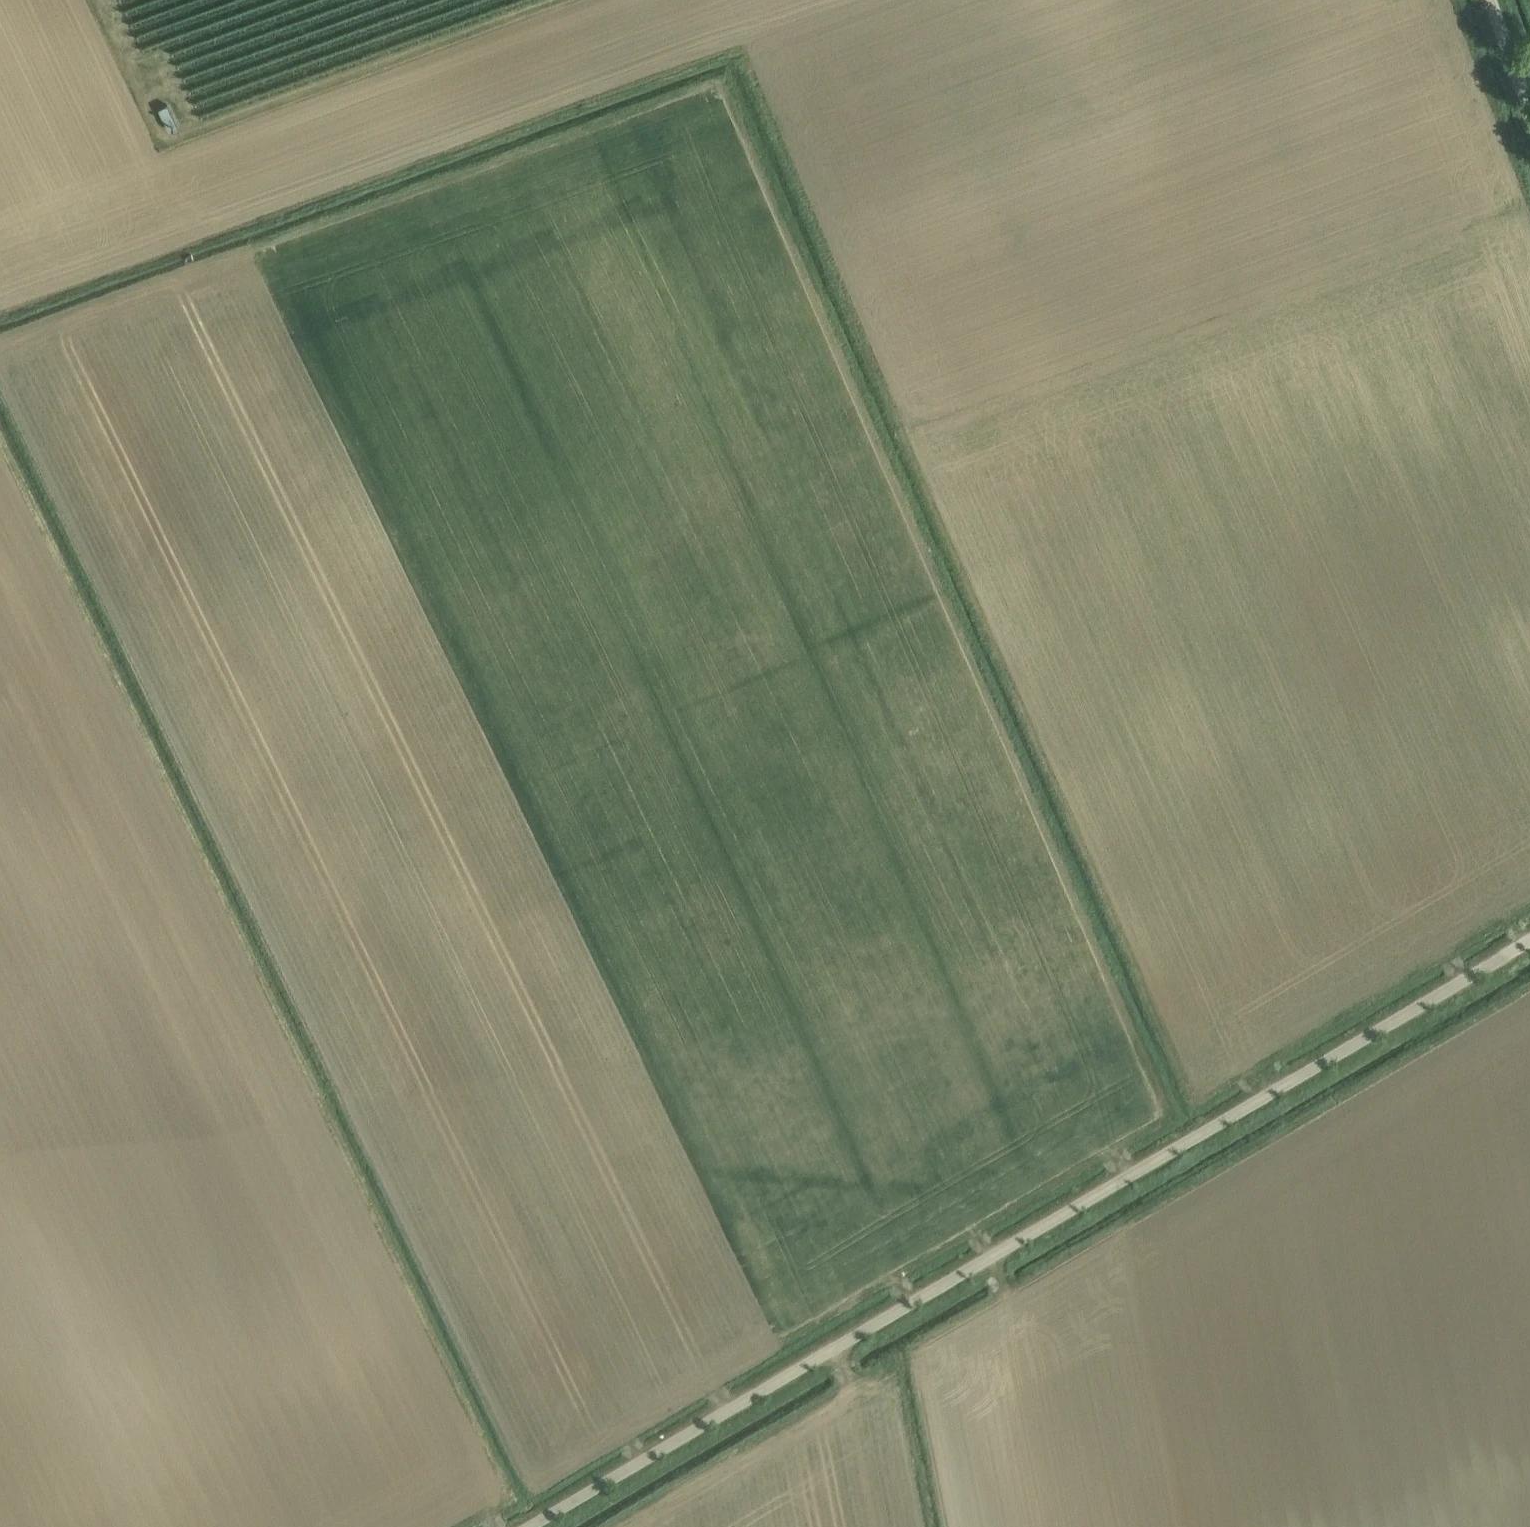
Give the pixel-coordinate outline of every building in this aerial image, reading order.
[(167,104),(159,108),(169,130),(178,125),(167,104)]
